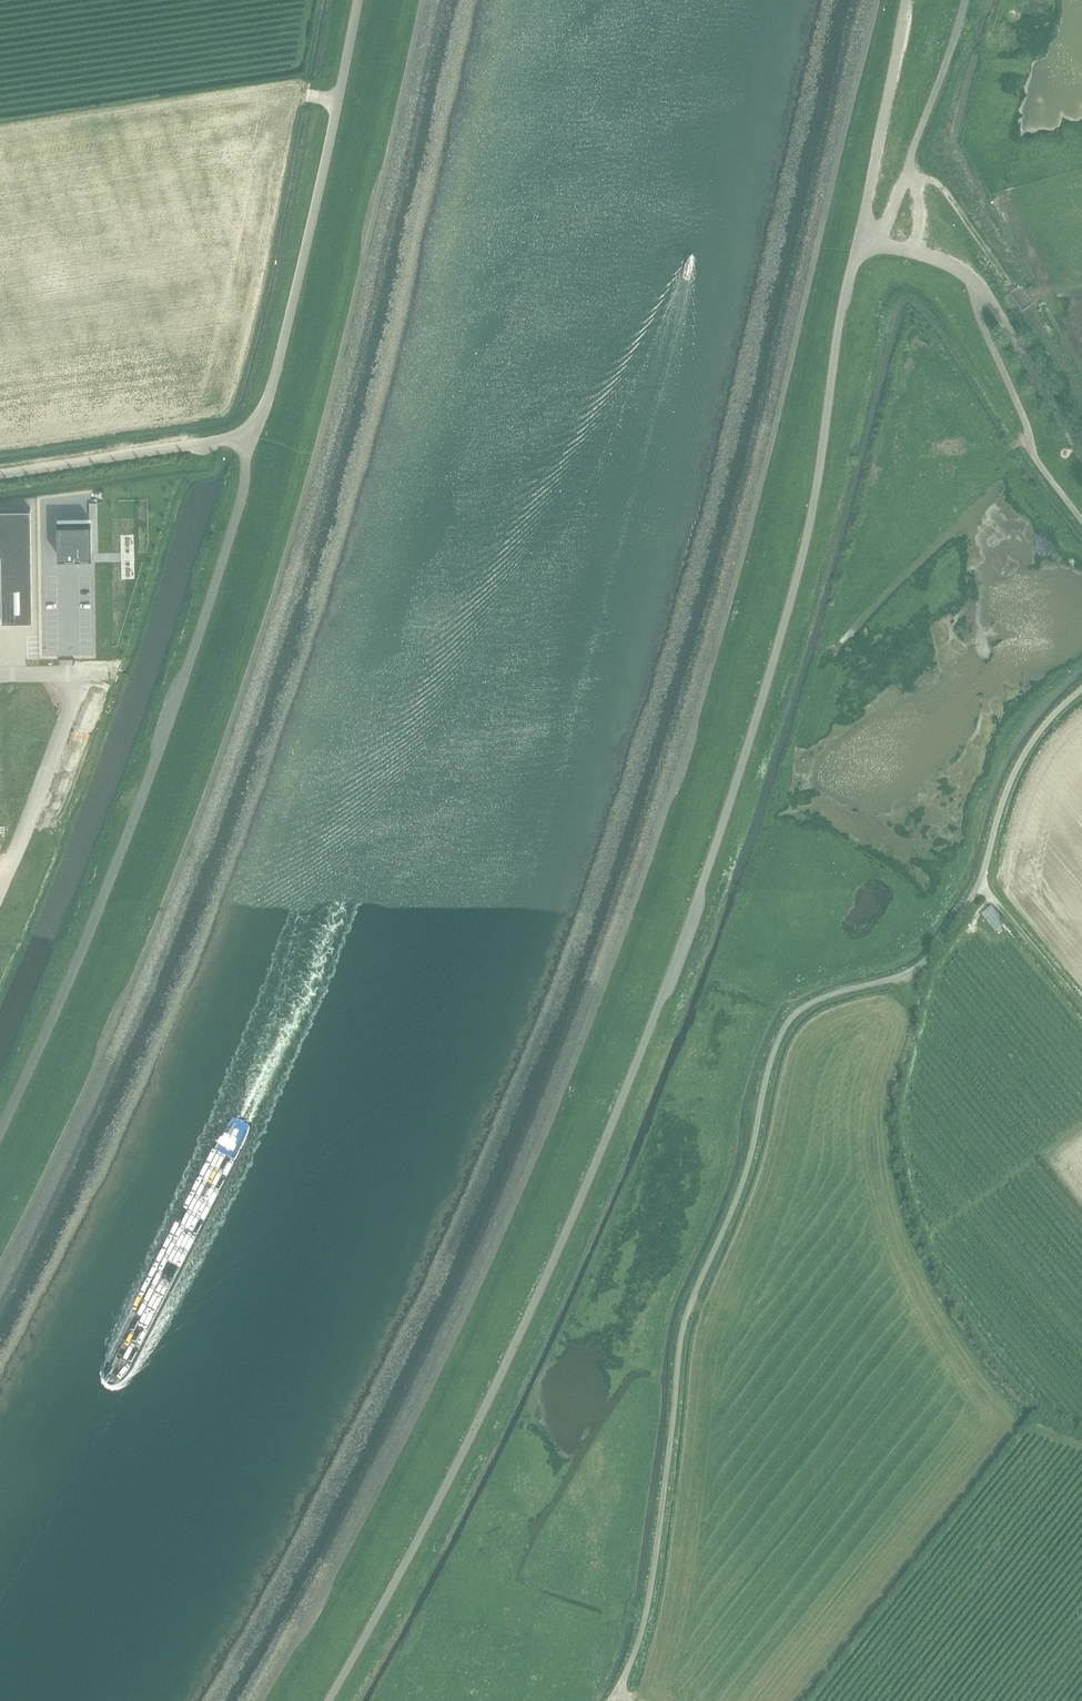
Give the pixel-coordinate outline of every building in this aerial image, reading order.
[(0,508),(0,553),(1,553),(2,620),(32,620),(31,508),(0,508)] [(90,520),(57,520),(57,553),(90,553),(90,520)] [(991,907),(980,915),(995,932),(1005,924),(991,907)] [(702,1304),(699,1312),(709,1315),(711,1307),(702,1304)]
